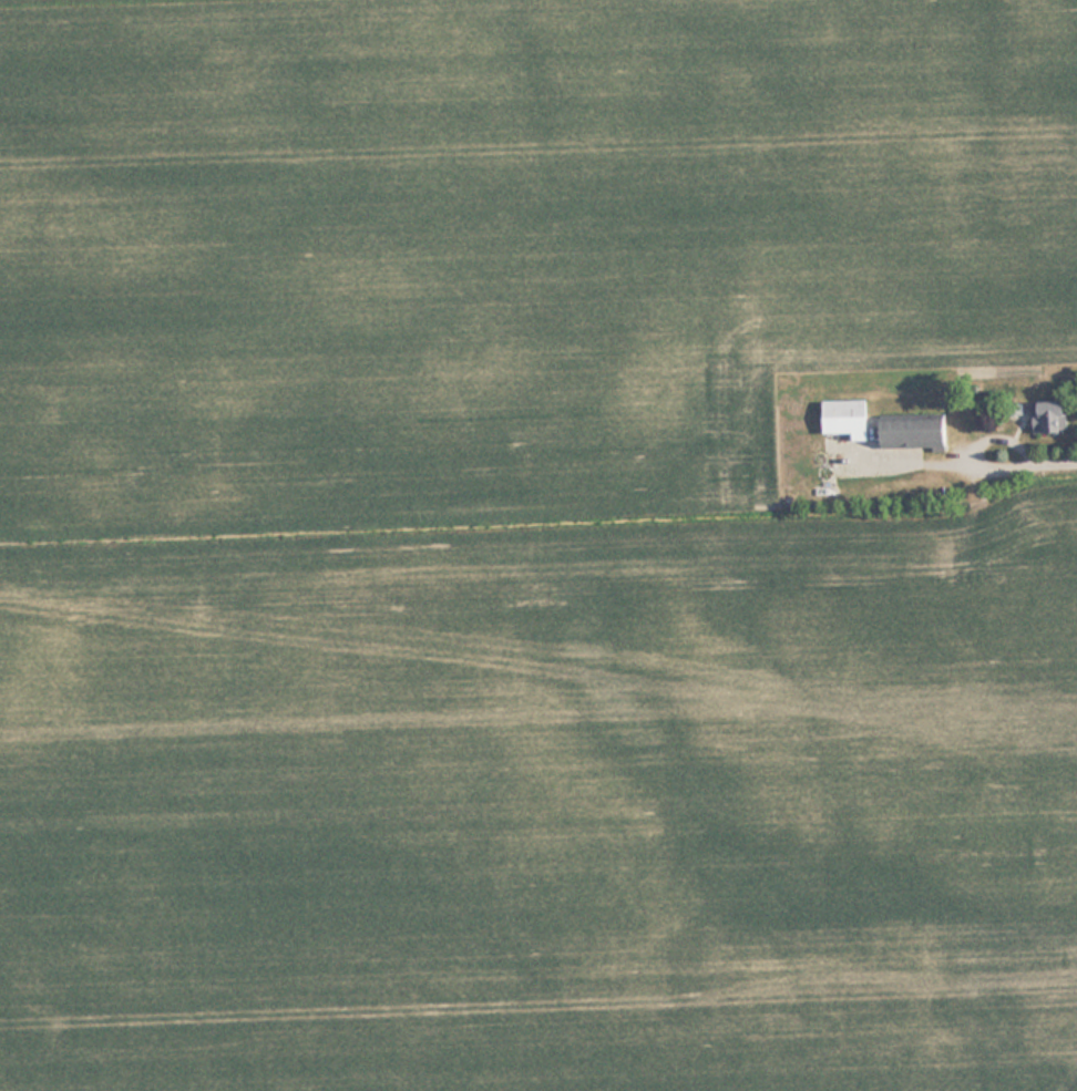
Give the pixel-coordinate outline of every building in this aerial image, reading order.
[(827,401),(827,433),(855,433),(855,440),(872,440),(871,400),(827,401)] [(1071,431),(1071,400),(1032,400),(1032,431),(1071,431)] [(884,446),(952,446),(952,418),(884,418),(884,446)]
